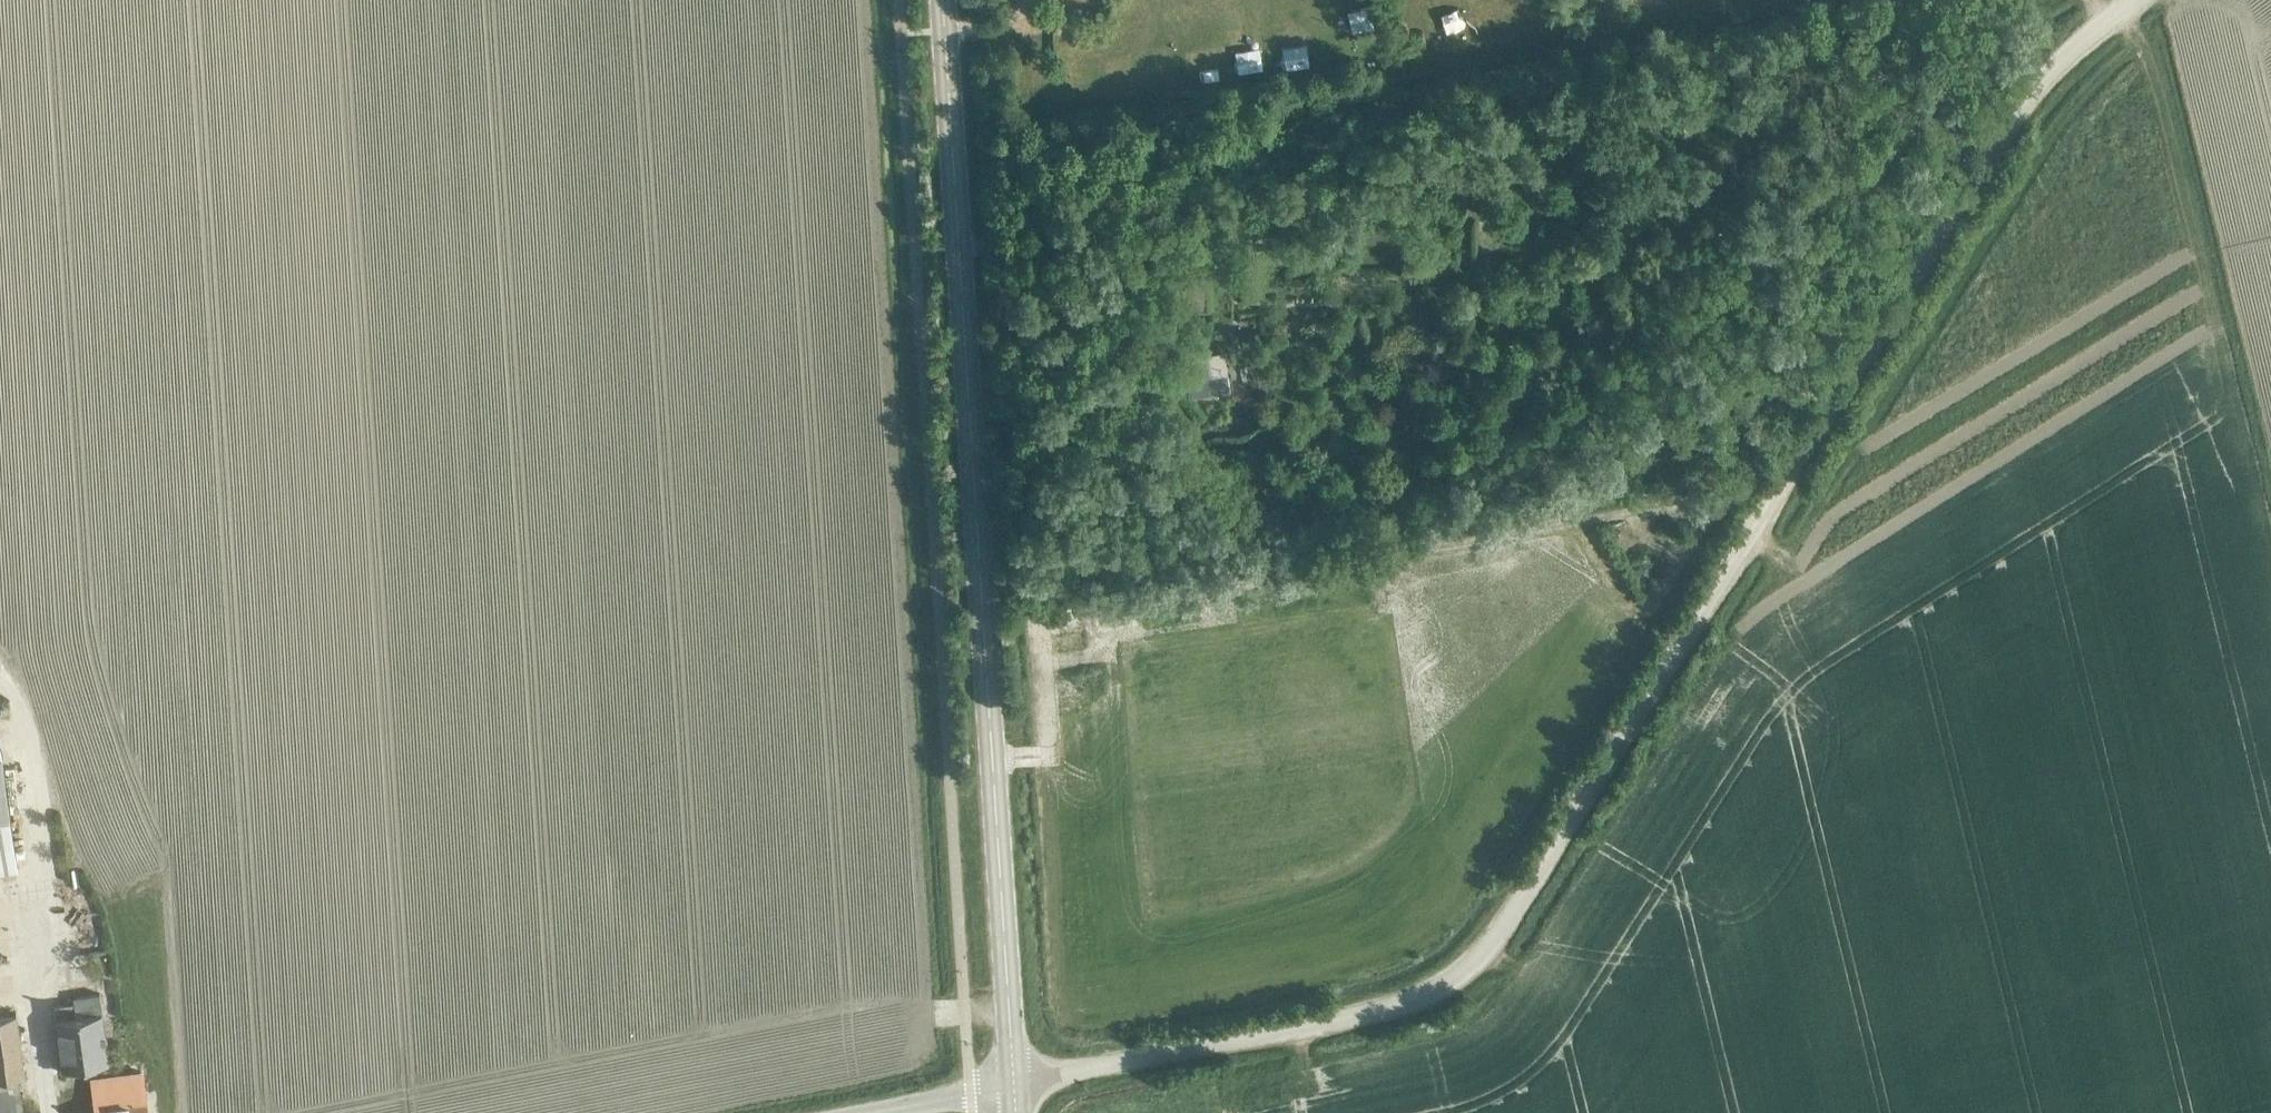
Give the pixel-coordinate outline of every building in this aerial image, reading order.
[(1216,360),(1195,364),(1199,383),(1234,376),(1227,343),(1213,346),(1216,360)] [(17,866),(1,754),(0,754),(0,868),(17,866)] [(110,1062),(103,1012),(102,1012),(100,993),(74,997),(75,1003),(55,1006),(63,1068),(110,1062)] [(20,1077),(25,1076),(16,1014),(0,1016),(0,1112),(25,1112),(20,1077)] [(96,1076),(100,1105),(98,1105),(99,1112),(151,1112),(149,1098),(148,1098),(144,1069),(96,1076)]
